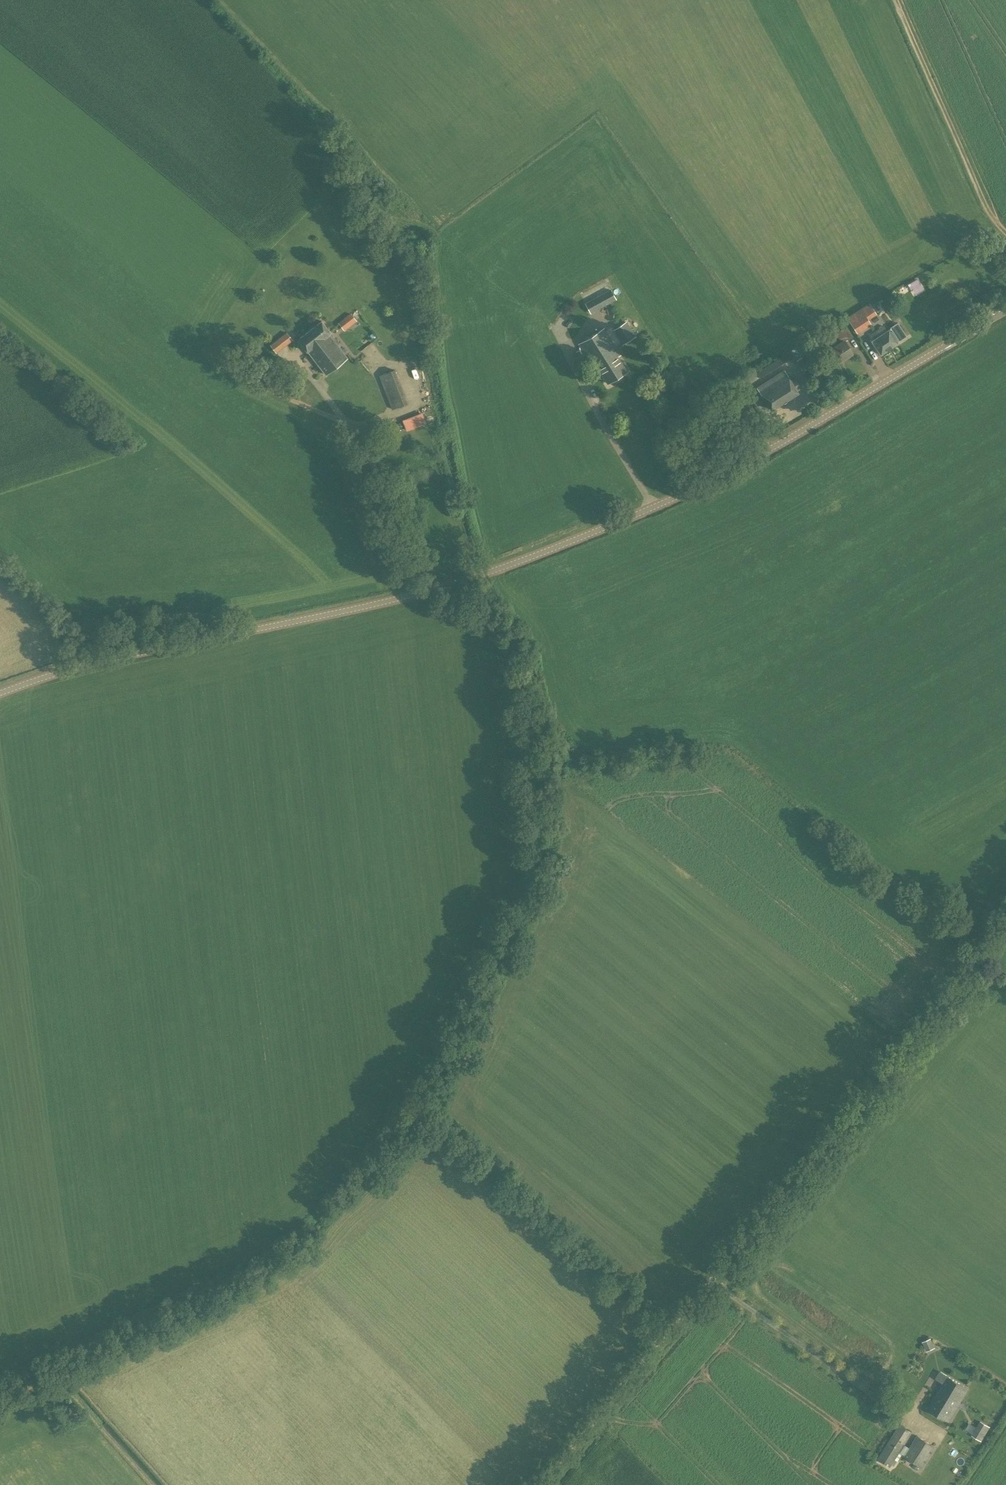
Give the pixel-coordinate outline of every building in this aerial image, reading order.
[(914,293),(924,289),(919,277),(909,282),(914,293)] [(901,287),(904,293),(910,290),(907,284),(901,287)] [(609,302),(616,298),(611,291),(604,294),(604,293),(586,303),(591,314),(609,304),(609,302)] [(877,314),(870,303),(847,317),(858,334),(872,324),(869,319),(877,314)] [(338,320),(343,330),(357,322),(352,312),(338,320)] [(326,375),(347,358),(329,335),(331,333),(322,321),(298,340),(307,352),(308,351),(326,375)] [(623,344),(636,336),(626,322),(614,330),(623,344)] [(870,335),(874,340),(872,341),(881,355),(898,344),(896,342),(898,340),(899,341),(907,336),(898,322),(890,327),(892,330),(890,332),(889,330),(887,331),(883,326),(870,335)] [(845,342),(853,337),(847,326),(835,334),(840,343),(830,350),(838,363),(853,354),(845,342)] [(608,383),(627,371),(617,357),(620,355),(604,329),(579,344),(596,370),(599,368),(608,383)] [(270,342),(274,351),(294,342),(289,333),(270,342)] [(761,377),(793,358),(789,352),(758,372),(761,377)] [(800,368),(806,365),(802,359),(796,362),(800,368)] [(395,370),(380,376),(384,387),(399,381),(395,370)] [(771,410),(798,393),(797,391),(803,387),(796,378),(790,381),(784,371),(757,388),(771,410)] [(405,396),(390,401),(393,409),(408,403),(405,396)] [(398,420),(403,432),(427,423),(423,411),(398,420)] [(932,1338),(924,1340),(926,1350),(935,1348),(932,1338)] [(949,1421),(968,1389),(948,1376),(928,1409),(949,1421)] [(989,1427),(981,1422),(972,1436),(981,1441),(989,1427)] [(891,1467),(913,1433),(899,1424),(877,1459),(891,1467)] [(923,1469),(937,1447),(917,1435),(904,1456),(923,1469)]
